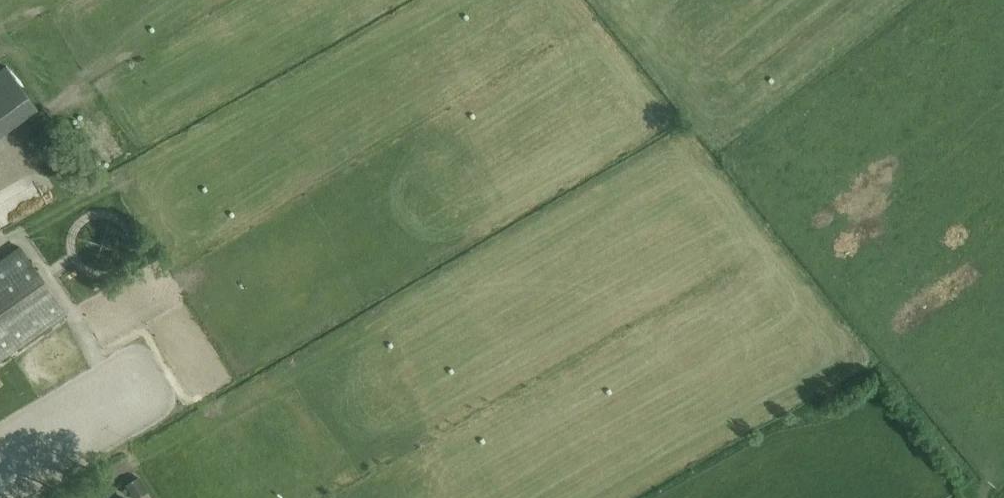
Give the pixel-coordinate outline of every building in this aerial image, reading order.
[(37,107),(5,65),(0,68),(0,134),(37,107)] [(20,245),(0,260),(0,359),(67,311),(20,245)] [(134,497),(136,497),(148,491),(139,476),(125,484),(134,497)]
